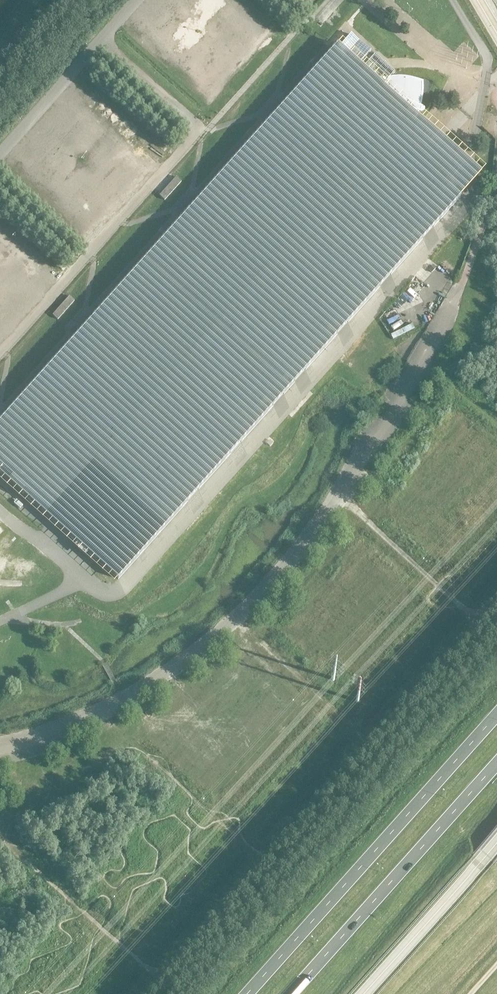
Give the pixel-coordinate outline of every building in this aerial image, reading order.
[(0,422),(0,474),(23,494),(47,515),(100,564),(117,579),(118,580),(161,532),(226,460),(284,394),(332,340),(333,339),(378,289),(418,245),(348,182),(367,162),(372,166),(402,132),(406,133),(407,134),(407,133),(408,132),(410,129),(412,125),(414,121),(416,118),(417,113),(422,83),(399,79),(399,78),(391,70),(390,69),(379,60),(352,35),(341,46),(338,44),(332,51),(278,111),(0,422)] [(164,200),(181,181),(177,177),(160,196),(164,200)] [(58,319),(74,301),(70,296),(53,315),(58,319)] [(101,579),(107,572),(92,559),(86,566),(101,579)] [(406,993),(420,993),(496,908),(496,893),(406,993)]
